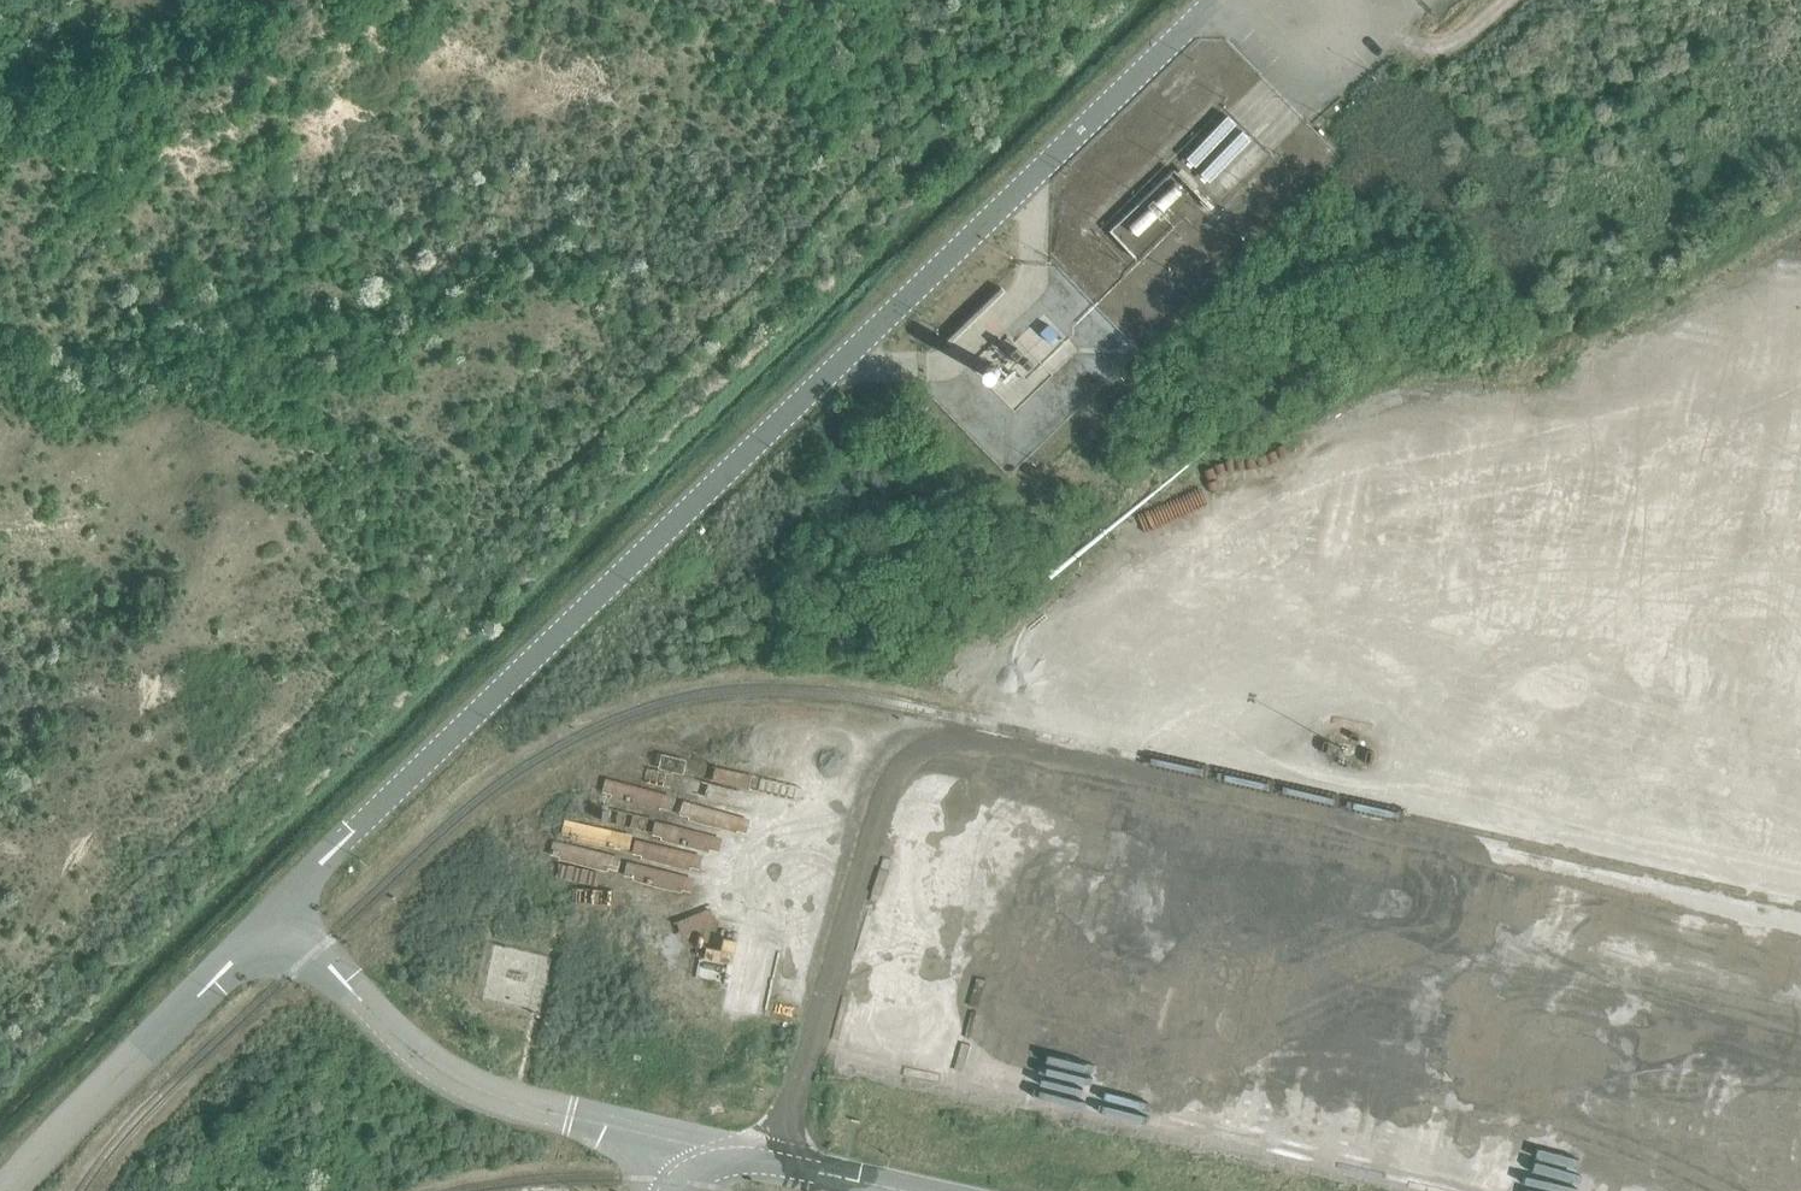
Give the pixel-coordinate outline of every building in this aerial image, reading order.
[(704,945),(703,958),(733,962),(736,939),(722,937),(721,948),(704,945)]
